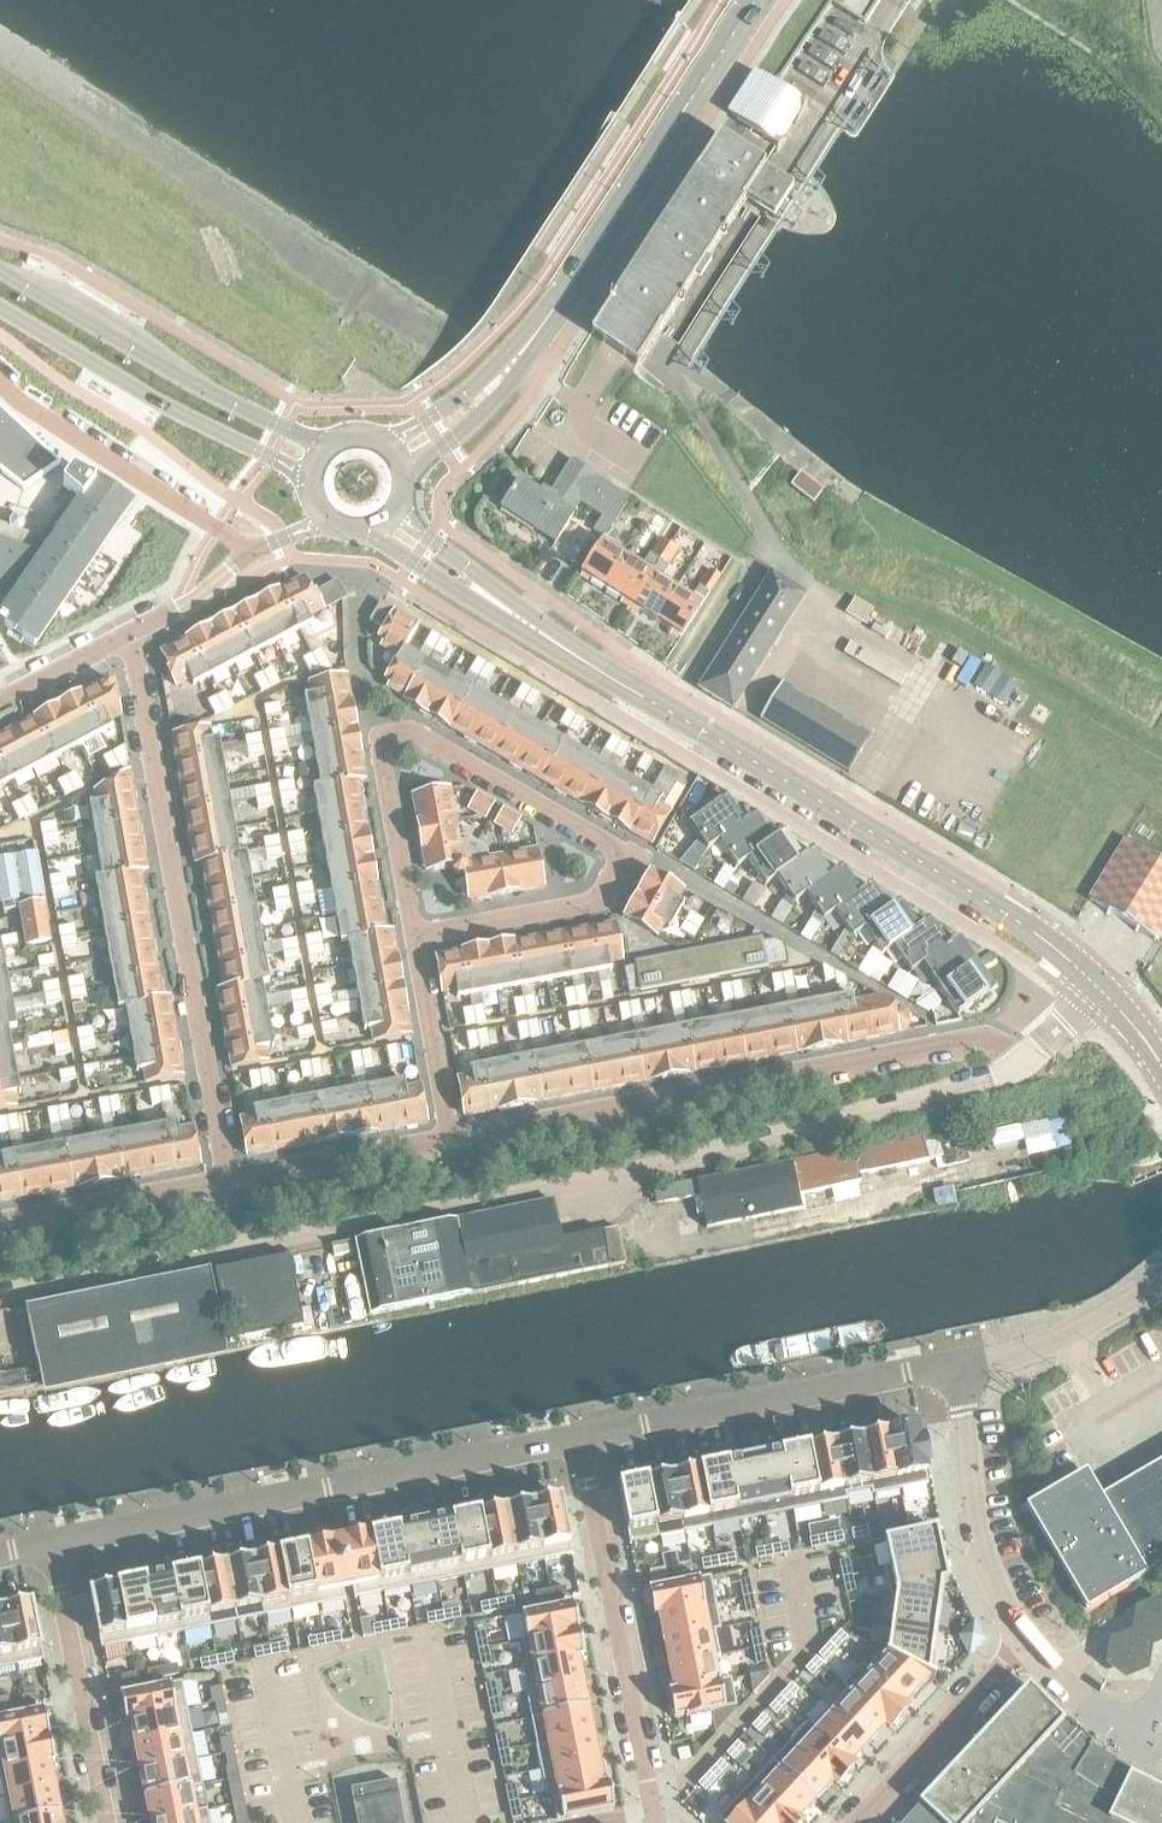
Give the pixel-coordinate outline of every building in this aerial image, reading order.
[(787,135),(786,135),(793,125),(793,126),(794,126),(805,108),(775,89),(774,90),(772,89),(758,80),(731,122),(734,125),(734,126),(734,127),(774,152),(776,154),(788,136),(787,135)] [(589,340),(634,368),(635,369),(744,200),(774,218),(792,190),(717,141),(589,340)] [(1,473),(23,490),(60,465),(0,409),(0,472),(1,473)] [(571,460),(550,493),(547,500),(571,516),(572,514),(580,503),(603,518),(618,493),(593,477),(594,476),(571,460)] [(823,489),(800,471),(790,484),(814,502),(823,489)] [(21,590),(0,620),(0,625),(4,627),(5,626),(34,646),(38,640),(47,627),(109,537),(131,504),(96,480),(94,484),(73,472),(65,487),(78,499),(58,527),(49,541),(20,531),(24,525),(24,518),(14,515),(9,521),(9,527),(0,524),(0,582),(21,590)] [(574,515),(572,514),(571,516),(547,500),(550,493),(542,488),(539,493),(519,480),(501,509),(502,510),(503,508),(555,541),(554,543),(555,544),(574,515)] [(628,499),(618,493),(603,518),(613,524),(628,499)] [(602,542),(609,529),(613,524),(603,518),(592,536),(601,541),(602,542)] [(620,536),(609,529),(602,542),(601,541),(581,571),(605,586),(612,575),(614,577),(619,570),(621,571),(630,558),(613,548),(620,536)] [(643,567),(630,558),(621,571),(619,570),(614,577),(612,575),(605,586),(632,604),(668,546),(662,542),(651,558),(649,556),(643,567)] [(632,604),(659,622),(666,610),(664,609),(668,601),(666,600),(674,587),(662,579),(679,553),(668,546),(632,604)] [(732,710),(733,709),(806,593),(772,571),(698,688),(732,710)] [(693,599),(674,587),(666,600),(668,601),(664,609),(666,610),(659,622),(681,636),(702,604),(719,578),(711,573),(701,589),(700,588),(693,599)] [(304,576),(278,589),(299,630),(313,623),(312,621),(311,622),(308,616),(323,609),(314,593),(313,594),(304,576)] [(337,581),(314,593),(323,609),(346,597),(337,581)] [(276,642),(299,630),(278,589),(255,601),(276,642)] [(845,614),(864,625),(873,610),(854,598),(845,614)] [(253,654),(276,642),(255,601),(232,613),(253,654)] [(387,688),(405,698),(426,662),(404,649),(419,624),(395,610),(394,611),(380,602),(369,620),(384,629),(379,637),(385,640),(381,647),(398,657),(386,678),(391,681),(387,688)] [(232,613),(209,626),(230,666),(253,654),(232,613)] [(186,638),(207,678),(230,666),(209,626),(186,638)] [(440,637),(431,632),(423,646),(433,651),(440,637)] [(442,657),(450,643),(440,637),(433,651),(442,657)] [(207,678),(186,638),(161,651),(169,668),(167,670),(176,686),(191,679),(193,683),(192,684),(193,685),(207,678)] [(843,653),(900,687),(907,676),(849,642),(843,653)] [(320,671),(332,670),(321,649),(311,654),(320,671)] [(309,673),(320,671),(311,654),(302,659),(309,673)] [(478,677),(486,663),(477,658),(468,672),(478,677)] [(403,701),(426,714),(449,675),(426,662),(405,698),(403,701)] [(487,683),(495,669),(486,663),(478,677),(487,683)] [(270,686),(279,681),(272,667),(262,672),(270,686)] [(260,691),(270,686),(262,672),(253,677),(260,691)] [(426,714),(449,727),(471,688),(449,675),(426,714)] [(304,695),(306,709),(351,701),(346,676),(309,682),(311,695),(305,696),(305,695),(304,695)] [(105,680),(80,693),(101,734),(112,727),(112,726),(111,727),(108,722),(120,716),(114,685),(114,683),(113,682),(112,681),(111,680),(109,680),(108,679),(105,680)] [(782,680),(759,718),(760,719),(761,718),(848,771),(848,772),(849,772),(872,734),(871,733),(868,737),(781,685),(783,680),(782,680)] [(531,689),(522,684),(514,698),(523,703),(531,689)] [(449,727),(471,740),(494,701),(471,688),(449,727)] [(532,709),(540,695),(531,689),(523,703),(532,709)] [(224,710),(233,705),(226,691),(216,696),(224,710)] [(78,746),(101,734),(80,693),(57,705),(78,746)] [(224,710),(216,696),(207,701),(214,715),(224,710)] [(356,727),(351,701),(306,709),(311,735),(356,727)] [(471,740),(493,753),(516,714),(494,701),(471,740)] [(264,706),(265,717),(281,714),(279,703),(264,706)] [(53,759),(78,746),(57,705),(32,718),(53,759)] [(576,715),(567,710),(559,724),(568,729),(576,715)] [(493,753),(516,766),(539,727),(516,714),(493,753)] [(577,734),(585,721),(576,715),(568,729),(577,734)] [(53,759),(32,718),(10,729),(32,770),(53,759)] [(172,734),(176,760),(221,752),(218,738),(217,738),(217,739),(212,740),(209,727),(172,734)] [(311,735),(316,760),(360,752),(356,727),(311,735)] [(516,766),(538,779),(561,740),(539,727),(516,766)] [(32,770),(10,729),(0,735),(0,767),(8,782),(32,770)] [(270,742),(286,739),(284,729),(268,732),(270,742)] [(262,745),(260,734),(244,737),(246,748),(262,745)] [(621,741),(611,736),(603,750),(613,755),(621,741)] [(270,742),(272,753),(288,750),(286,739),(270,742)] [(538,779),(561,792),(583,753),(561,740),(538,779)] [(622,760),(630,747),(621,741),(613,755),(622,760)] [(264,755),(262,745),(246,748),(248,758),(264,755)] [(124,746),(113,752),(120,767),(127,763),(124,746)] [(109,772),(120,767),(113,752),(102,758),(109,772)] [(225,777),(221,752),(176,760),(181,785),(225,777)] [(365,779),(360,752),(316,760),(320,785),(313,787),(358,780),(365,779)] [(561,792),(583,805),(606,766),(583,753),(561,792)] [(652,760),(643,754),(635,768),(644,773),(652,760)] [(628,779),(606,766),(583,805),(606,818),(628,779)] [(8,782),(0,767),(0,786),(8,782)] [(665,767),(651,791),(628,831),(651,844),(686,785),(684,778),(665,767)] [(138,820),(130,771),(94,791),(96,803),(91,803),(91,802),(89,803),(93,828),(138,820)] [(83,786),(75,772),(66,777),(74,791),(83,786)] [(66,777),(57,782),(64,796),(74,791),(66,777)] [(230,803),(225,777),(181,785),(185,811),(230,803)] [(606,818),(628,831),(651,791),(628,779),(606,818)] [(277,783),(279,793),(295,791),(293,780),(277,783)] [(313,787),(317,813),(362,805),(358,780),(313,787)] [(253,788),(255,799),(271,796),(269,785),(253,788)] [(416,822),(454,815),(450,788),(412,795),(416,822)] [(297,801),(295,791),(279,793),(281,804),(297,801)] [(485,818),(494,803),(477,793),(468,809),(485,818)] [(37,810),(29,796),(20,801),(28,815),(37,810)] [(273,806),(271,796),(255,799),(257,809),(273,806)] [(706,848),(717,840),(741,824),(725,800),(726,799),(725,797),(688,823),(700,839),(694,848),(683,865),(693,871),(706,848)] [(18,820),(28,815),(20,801),(11,806),(18,820)] [(234,829),(230,803),(185,811),(190,837),(234,829)] [(367,830),(362,805),(317,813),(322,838),(367,830)] [(511,834),(520,818),(504,809),(495,824),(511,834)] [(458,869),(476,843),(467,836),(458,838),(454,815),(416,822),(425,870),(452,865),(452,866),(458,869)] [(754,815),(741,824),(717,840),(735,866),(747,858),(771,841),(754,818),(755,817),(754,815)] [(93,828),(98,853),(143,845),(138,820),(93,828)] [(57,832),(55,822),(40,825),(41,835),(57,832)] [(239,854),(234,829),(190,837),(195,863),(202,862),(201,861),(246,853),(246,852),(239,854)] [(322,838),(327,864),(371,856),(367,830),(322,838)] [(288,845),(304,842),(302,831),(286,834),(288,845)] [(43,846),(59,843),(57,832),(41,835),(43,846)] [(764,883),(776,875),(800,859),(783,835),(785,835),(783,832),(771,841),(747,858),(764,883)] [(263,839),(264,850),(280,847),(278,837),(263,839)] [(1089,899),(1157,941),(1161,932),(1161,861),(1126,839),(1089,899)] [(288,845),(290,855),(306,852),(304,842),(288,845)] [(486,850),(476,843),(458,869),(463,873),(464,873),(469,900),(518,891),(511,854),(488,858),(486,850)] [(147,870),(143,845),(98,853),(102,877),(95,878),(95,879),(140,871),(147,870)] [(280,847),(264,850),(266,860),(282,857),(280,847)] [(518,891),(544,887),(537,849),(511,854),(518,891)] [(812,850),(800,859),(776,875),(787,892),(782,901),(781,900),(771,918),(780,923),(793,901),(805,893),(829,876),(812,853),(814,852),(812,850)] [(202,862),(206,886),(250,878),(246,853),(201,861),(202,862)] [(376,881),(371,856),(327,864),(331,889),(376,881)] [(723,865),(713,883),(722,888),(732,871),(723,865)] [(829,876),(805,893),(816,909),(810,918),(820,923),(823,918),(834,911),(858,894),(841,871),(843,870),(841,867),(829,876)] [(650,870),(637,893),(676,916),(683,904),(682,903),(681,904),(677,901),(683,890),(651,871),(650,870)] [(95,879),(100,905),(144,898),(140,871),(95,879)] [(65,874),(49,877),(51,887),(66,884),(65,874)] [(211,912),(255,904),(250,878),(206,886),(211,912)] [(331,889),(336,915),(381,907),(376,881),(331,889)] [(297,896),(313,893),(311,882),(295,885),(297,896)] [(742,900),(751,906),(761,888),(752,883),(742,900)] [(66,884),(51,887),(53,897),(68,895),(66,884)] [(858,894),(834,911),(845,926),(852,936),(863,928),(887,911),(870,888),(872,887),(870,885),(858,894)] [(289,898),(287,888),(272,891),(273,901),(289,898)] [(297,896),(299,906),(315,903),(313,893),(297,896)] [(669,929),(676,916),(637,893),(624,917),(657,936),(663,925),(668,928),(667,928),(669,929)] [(149,923),(144,898),(100,905),(104,931),(149,923)] [(291,909),(289,898),(273,901),(275,911),(291,909)] [(868,953),(858,970),(867,976),(872,967),(878,958),(881,953),(892,945),(916,929),(899,906),(901,905),(899,902),(887,911),(863,928),(874,944),(868,953)] [(19,907),(26,945),(50,941),(43,903),(19,907)] [(215,937),(259,929),(255,904),(211,912),(215,937)] [(381,907),(336,915),(340,940),(385,932),(381,907)] [(684,921),(698,930),(704,920),(690,912),(684,921)] [(800,935),(809,941),(820,923),(810,918),(800,935)] [(928,920),(916,929),(892,945),(910,971),(921,963),(945,946),(928,923),(930,922),(928,920)] [(693,939),(698,930),(684,921),(679,931),(693,939)] [(104,931),(109,956),(153,948),(149,923),(104,931)] [(589,927),(597,972),(611,970),(611,968),(610,968),(609,963),(622,960),(615,923),(589,927)] [(58,928),(60,938),(75,935),(74,925),(58,928)] [(839,935),(829,953),(838,958),(849,941),(852,936),(845,926),(839,935)] [(589,927),(564,932),(572,977),(597,972),(589,927)] [(220,963),(264,955),(259,929),(215,937),(220,963)] [(348,940),(352,965),(397,957),(392,931),(385,932),(340,940),(341,942),(348,940)] [(538,936),(546,981),(572,977),(564,932),(538,936)] [(305,936),(306,947),(322,944),(320,934),(305,936)] [(2,948),(18,946),(16,935),(0,938),(2,948)] [(75,935),(60,938),(62,948),(77,946),(75,935)] [(538,936),(513,941),(520,986),(546,981),(538,936)] [(957,937),(945,946),(921,963),(939,989),(974,964),(957,940),(959,939),(957,937)] [(298,949),(296,939),(281,942),(282,952),(298,949)] [(699,954),(703,980),(788,964),(784,944),(774,939),(755,943),(755,944),(751,944),(750,941),(720,947),(720,950),(699,954)] [(495,990),(520,986),(513,941),(487,946),(495,990)] [(324,955),(322,944),(306,947),(308,957),(324,955)] [(487,946),(461,950),(469,995),(495,990),(487,946)] [(158,974),(153,948),(109,956),(113,982),(158,974)] [(298,949),(282,952),(284,963),(300,960),(298,949)] [(469,995),(461,950),(435,955),(442,993),(457,990),(457,996),(456,996),(457,997),(469,995)] [(623,968),(628,994),(703,980),(699,954),(677,958),(676,955),(646,961),(647,964),(642,965),(642,964),(623,968)] [(224,988),(268,981),(264,955),(220,963),(224,988)] [(55,966),(53,956),(37,959),(39,969),(55,966)] [(397,957),(352,965),(357,990),(401,982),(397,957)] [(991,989),(974,964),(939,989),(957,1015),(994,989),(993,988),(991,989)] [(824,982),(835,980),(836,986),(846,984),(845,977),(824,966),(821,966),(824,982)] [(887,988),(896,993),(907,976),(898,970),(887,988)] [(792,972),(781,974),(784,990),(794,988),(792,972)] [(162,999),(162,998),(158,974),(113,982),(118,1007),(162,999)] [(781,974),(771,976),(774,992),(784,990),(781,974)] [(11,1000),(7,975),(0,976),(0,1002),(11,1000)] [(67,979),(69,989),(84,986),(83,976),(67,979)] [(916,981),(907,976),(896,993),(905,998),(916,981)] [(59,992),(57,981),(42,984),(44,995),(59,992)] [(262,983),(269,982),(268,981),(224,988),(217,989),(222,1015),(266,1007),(262,983)] [(733,999),(744,997),(741,981),(730,983),(733,999)] [(361,1016),(406,1008),(401,982),(357,990),(361,1016)] [(602,999),(613,997),(610,982),(599,984),(602,999)] [(733,999),(730,983),(720,985),(723,1001),(733,999)] [(313,987),(315,998),(331,995),(329,984),(313,987)] [(86,997),(84,986),(69,989),(71,1000),(86,997)] [(574,988),(577,1004),(587,1002),(584,987),(574,988)] [(563,990),(566,1006),(577,1004),(574,988),(563,990)] [(307,1000),(305,990),(290,993),(291,1003),(307,1000)] [(693,1007),(690,991),(679,993),(682,1009),(693,1007)] [(61,1002),(59,992),(44,995),(46,1005),(61,1002)] [(682,1009),(679,993),(669,995),(672,1011),(682,1009)] [(926,1011),(930,1008),(939,1002),(933,993),(916,1005),(926,1011)] [(333,1005),(331,995),(315,998),(317,1008),(333,1005)] [(852,995),(839,997),(847,1042),(873,1037),(866,1000),(853,1002),(852,997),(853,996),(852,995)] [(523,998),(526,1013),(536,1011),(533,996),(523,998)] [(162,999),(118,1007),(118,1008),(125,1007),(129,1030),(174,1022),(169,997),(162,998),(162,999)] [(847,1042),(839,997),(813,1002),(822,1047),(847,1042)] [(909,1024),(909,1022),(906,1011),(881,997),(866,1000),(873,1037),(898,1032),(898,1031),(905,1030),(909,1024)] [(512,1000),(515,1015),(526,1013),(523,998),(512,1000)] [(16,1026),(11,1000),(0,1002),(0,1029),(16,1026)] [(307,1000),(291,1003),(293,1014),(309,1011),(307,1000)] [(641,1016),(639,1001),(628,1003),(631,1018),(641,1016)] [(813,1002),(788,1007),(796,1051),(822,1047),(813,1002)] [(631,1018),(628,1003),(618,1005),(621,1020),(631,1018)] [(472,1007),(475,1023),(486,1021),(483,1005),(472,1007)] [(226,1041),(271,1033),(266,1007),(222,1015),(226,1041)] [(462,1009),(465,1025),(475,1023),(472,1007),(462,1009)] [(788,1007),(762,1012),(771,1056),(796,1051),(788,1007)] [(411,1034),(406,1008),(361,1016),(364,1031),(365,1030),(365,1029),(371,1028),(373,1041),(411,1034)] [(588,1010),(577,1012),(580,1028),(591,1026),(588,1010)] [(580,1028),(577,1012),(567,1014),(570,1030),(580,1028)] [(771,1056),(762,1012),(737,1017),(746,1061),(771,1056)] [(737,1017),(711,1022),(720,1066),(746,1061),(737,1017)] [(336,1020),(320,1023),(322,1034),(338,1031),(336,1020)] [(540,1035),(537,1020),(526,1022),(529,1037),(540,1035)] [(129,1030),(134,1056),(178,1048),(174,1022),(129,1030)] [(529,1037),(526,1022),(516,1024),(519,1039),(529,1037)] [(720,1066),(711,1022),(686,1026),(694,1071),(720,1066)] [(12,1052),(8,1029),(16,1027),(16,1026),(0,1029),(0,1054),(12,1052)] [(298,1039),(314,1037),(312,1026),(296,1029),(298,1039)] [(686,1026),(660,1031),(669,1076),(694,1071),(686,1026)] [(76,1030),(78,1041),(94,1038),(92,1027),(76,1030)] [(489,1045),(486,1029),(476,1031),(479,1047),(489,1045)] [(479,1047),(476,1031),(465,1033),(468,1049),(479,1047)] [(669,1076),(660,1031),(635,1036),(644,1081),(669,1076)] [(51,1035),(53,1046),(69,1043),(67,1032),(51,1035)] [(273,1048),(271,1033),(226,1041),(231,1068),(268,1061),(266,1048),(271,1047),(272,1048),(273,1048)] [(635,1036),(609,1041),(618,1086),(644,1081),(635,1036)] [(95,1048),(94,1038),(78,1041),(80,1051),(95,1048)] [(618,1086),(609,1041),(584,1046),(593,1091),(618,1086)] [(69,1043),(53,1046),(55,1056),(71,1053),(69,1043)] [(396,1046),(385,1048),(388,1063),(399,1061),(396,1046)] [(584,1046),(558,1051),(567,1095),(593,1091),(584,1046)] [(145,1082),(183,1075),(178,1048),(134,1056),(136,1071),(138,1071),(138,1070),(143,1069),(145,1082)] [(360,1052),(363,1068),(374,1066),(371,1050),(360,1052)] [(567,1095),(558,1051),(533,1056),(542,1100),(567,1095)] [(12,1052),(0,1054),(0,1081),(17,1077),(12,1052)] [(360,1052),(350,1054),(353,1070),(363,1068),(360,1052)] [(533,1056),(507,1061),(516,1105),(542,1100),(533,1056)] [(320,1060),(309,1062),(312,1077),(323,1075),(320,1060)] [(516,1105),(507,1061),(482,1065),(491,1110),(516,1105)] [(299,1063),(302,1079),(312,1077),(309,1062),(299,1063)] [(98,1064),(82,1067),(84,1077),(100,1074),(98,1064)] [(471,1075),(457,1078),(464,1115),(491,1110),(482,1065),(469,1068),(470,1070),(470,1069),(471,1075)] [(58,1072),(60,1082),(76,1079),(74,1069),(58,1072)] [(269,1069),(258,1071),(261,1087),(272,1085),(269,1069)] [(251,1089),(261,1087),(258,1071),(248,1073),(251,1089)] [(16,1106),(13,1093),(18,1092),(19,1093),(20,1093),(17,1077),(0,1081),(0,1109),(16,1106)] [(405,1080),(392,1082),(400,1127),(427,1122),(419,1085),(405,1088),(404,1082),(405,1082),(405,1080)] [(375,1132),(400,1127),(392,1082),(367,1087),(375,1132)] [(169,1087),(159,1088),(162,1104),(172,1102),(169,1087)] [(349,1137),(375,1132),(367,1087),(341,1092),(349,1137)] [(159,1088),(148,1090),(151,1106),(162,1104),(159,1088)] [(324,1141),(349,1137),(341,1092),(316,1097),(324,1141)] [(118,1096),(108,1098),(111,1113),(121,1111),(118,1096)] [(298,1146),(324,1141),(316,1097),(290,1101),(298,1146)] [(111,1113),(108,1098),(97,1100),(100,1115),(111,1113)] [(273,1151),(298,1146),(290,1101),(264,1106),(273,1151)] [(67,1105),(57,1107),(60,1123),(70,1121),(67,1105)] [(247,1155),(273,1151),(264,1106),(252,1108),(253,1110),(254,1110),(255,1115),(240,1118),(247,1155)] [(47,1109),(49,1125),(60,1123),(57,1107),(47,1109)] [(16,1115),(6,1117),(9,1132),(19,1130),(16,1115)] [(9,1132),(6,1117),(0,1118),(0,1134),(9,1132)] [(173,1169),(200,1164),(193,1126),(178,1129),(177,1124),(178,1124),(178,1122),(164,1125),(173,1169)] [(164,1125),(140,1129),(148,1174),(173,1169),(164,1125)] [(148,1174),(140,1129),(115,1134),(123,1178),(148,1174)] [(97,1183),(123,1178),(115,1134),(89,1139),(97,1183)] [(923,1135),(790,1161),(653,1188),(657,1204),(700,1195),(706,1228),(800,1210),(797,1195),(860,1182),(858,1175),(928,1161),(923,1135)] [(89,1139),(63,1143),(72,1188),(97,1183),(89,1139)] [(63,1143),(38,1148),(46,1192),(72,1188),(63,1143)] [(38,1148),(14,1153),(22,1197),(46,1192),(38,1148)] [(22,1197),(14,1153),(0,1155),(0,1156),(0,1157),(1,1157),(2,1162),(0,1162),(0,1201),(22,1197)] [(552,1200),(457,1219),(473,1294),(610,1267),(610,1266),(625,1264),(618,1228),(603,1231),(603,1230),(561,1239),(552,1200)] [(457,1219),(431,1224),(447,1300),(473,1294),(457,1219)] [(405,1230),(421,1305),(447,1300),(431,1224),(405,1230)] [(405,1230),(379,1235),(395,1310),(421,1305),(405,1230)] [(395,1310),(379,1235),(353,1240),(369,1315),(395,1310)] [(303,1327),(294,1280),(289,1257),(215,1272),(229,1342),(303,1327)] [(208,1354),(226,1350),(209,1269),(208,1270),(27,1307),(27,1306),(24,1307),(36,1366),(0,1373),(0,1392),(207,1350),(208,1354)] [(900,1489),(928,1484),(924,1467),(928,1466),(922,1440),(919,1440),(916,1426),(888,1432),(900,1489)] [(900,1489),(888,1432),(861,1437),(872,1495),(900,1489)] [(870,1489),(871,1495),(872,1495),(861,1437),(834,1443),(846,1500),(847,1500),(846,1494),(870,1489)] [(846,1500),(834,1443),(809,1448),(820,1505),(846,1500)] [(820,1505),(809,1448),(779,1454),(791,1511),(820,1505)] [(753,1459),(764,1516),(791,1511),(779,1454),(753,1459)] [(753,1459),(725,1464),(735,1511),(737,1522),(764,1516),(753,1459)] [(1120,1589),(1144,1575),(1144,1574),(1161,1564),(1161,1461),(1150,1468),(1099,1497),(1085,1473),(1027,1507),(1087,1608),(1120,1589)] [(725,1464),(698,1470),(708,1517),(735,1511),(725,1464)] [(708,1517),(698,1470),(673,1475),(684,1532),(710,1527),(708,1517)] [(659,1537),(684,1532),(673,1475),(647,1480),(659,1537)] [(647,1480),(618,1486),(629,1543),(659,1537),(647,1480)] [(558,1498),(532,1503),(544,1560),(572,1555),(561,1497),(558,1498)] [(532,1503),(506,1508),(517,1566),(544,1560),(532,1503)] [(506,1508),(479,1514),(490,1571),(517,1566),(506,1508)] [(479,1514),(452,1519),(463,1576),(490,1571),(479,1514)] [(448,1520),(425,1524),(436,1582),(463,1576),(452,1519),(448,1520)] [(913,1524),(907,1526),(909,1535),(924,1532),(921,1522),(913,1524)] [(894,1539),(909,1535),(907,1526),(906,1523),(891,1527),(894,1539)] [(425,1524),(398,1530),(409,1587),(436,1582),(425,1524)] [(853,1540),(868,1537),(866,1527),(851,1530),(853,1540)] [(398,1530),(371,1535),(382,1592),(409,1587),(398,1530)] [(884,1569),(942,1557),(941,1556),(936,1533),(937,1533),(936,1530),(924,1532),(909,1535),(894,1539),(883,1541),(884,1544),(889,1567),(883,1568),(884,1569)] [(840,1532),(825,1535),(827,1544),(842,1541),(840,1532)] [(343,1541),(338,1542),(348,1588),(352,1587),(355,1598),(382,1592),(371,1535),(345,1540),(343,1541)] [(812,1547),(827,1544),(825,1535),(810,1538),(812,1547)] [(332,1543),(306,1548),(317,1605),(345,1600),(343,1589),(348,1588),(338,1542),(334,1542),(332,1543)] [(773,1555),(788,1552),(786,1543),(771,1546),(773,1555)] [(756,1549),(758,1558),(773,1555),(771,1546),(756,1549)] [(306,1548),(279,1553),(290,1611),(317,1605),(306,1548)] [(719,1566),(734,1563),(732,1552),(716,1555),(717,1557),(719,1566)] [(279,1553),(252,1559),(264,1616),(290,1611),(279,1553)] [(719,1566),(717,1557),(702,1560),(704,1569),(719,1566)] [(942,1557),(884,1569),(889,1594),(947,1582),(947,1581),(946,1581),(941,1558),(942,1558),(942,1557)] [(227,1564),(225,1564),(237,1622),(264,1616),(252,1559),(227,1564)] [(842,1578),(852,1575),(849,1561),(839,1563),(842,1578)] [(225,1564),(198,1569),(210,1627),(237,1622),(225,1564)] [(665,1577),(680,1574),(678,1565),(663,1568),(665,1577)] [(665,1577),(663,1568),(648,1571),(650,1580),(665,1577)] [(198,1569),(171,1575),(183,1632),(210,1627),(198,1569)] [(171,1575),(144,1580),(156,1638),(183,1632),(171,1575)] [(852,1575),(842,1578),(846,1592),(855,1590),(852,1575)] [(710,1576),(648,1588),(653,1615),(716,1602),(710,1576)] [(144,1580),(117,1586),(129,1643),(156,1638),(144,1580)] [(740,1582),(743,1597),(752,1595),(749,1580),(740,1582)] [(939,1603),(939,1601),(938,1601),(941,1585),(948,1584),(947,1582),(889,1594),(890,1596),(895,1595),(891,1623),(890,1623),(890,1624),(935,1630),(935,1629),(938,1603),(939,1603)] [(547,1588),(549,1597),(562,1594),(560,1585),(547,1588)] [(92,1591),(89,1591),(101,1649),(129,1643),(117,1586),(92,1591)] [(547,1588),(534,1591),(536,1600),(549,1597),(547,1588)] [(755,1610),(752,1595),(743,1597),(746,1612),(755,1610)] [(509,1596),(496,1599),(498,1607),(511,1605),(509,1596)] [(496,1599),(483,1602),(485,1610),(498,1607),(496,1599)] [(1126,1683),(1151,1672),(1156,1651),(1161,1647),(1161,1601),(1136,1609),(1132,1634),(1110,1643),(1106,1668),(1126,1683)] [(4,1608),(15,1666),(44,1660),(32,1602),(4,1608)] [(716,1602),(653,1615),(653,1616),(658,1615),(663,1640),(720,1628),(716,1604),(716,1602)] [(521,1640),(521,1641),(578,1630),(572,1603),(521,1613),(526,1639),(521,1640)] [(455,1607),(442,1610),(444,1618),(457,1616),(455,1607)] [(15,1666),(4,1608),(0,1609),(0,1669),(15,1666)] [(442,1610),(428,1613),(430,1622),(444,1618),(442,1610)] [(401,1618),(390,1621),(392,1628),(403,1626),(401,1618)] [(390,1621),(378,1623),(379,1631),(392,1628),(390,1621)] [(984,1640),(974,1621),(959,1637),(984,1640)] [(890,1624),(890,1625),(891,1625),(887,1653),(882,1650),(881,1651),(934,1679),(935,1678),(929,1674),(931,1659),(931,1657),(934,1631),(935,1631),(935,1630),(890,1624)] [(720,1628),(663,1640),(668,1665),(720,1655),(715,1630),(721,1629),(720,1628)] [(583,1655),(578,1630),(521,1641),(526,1665),(521,1666),(521,1667),(583,1655)] [(338,1631),(326,1634),(328,1641),(340,1639),(338,1631)] [(763,1646),(760,1631),(750,1633),(753,1648),(763,1646)] [(848,1637),(840,1631),(831,1641),(838,1648),(848,1637)] [(488,1648),(485,1633),(475,1635),(478,1650),(488,1648)] [(326,1634),(313,1637),(315,1644),(328,1641),(326,1634)] [(984,1640),(959,1637),(969,1656),(984,1640)] [(838,1648),(831,1641),(821,1652),(828,1658),(838,1648)] [(283,1642),(270,1645),(271,1653),(285,1650),(283,1642)] [(270,1645),(256,1647),(257,1656),(271,1653),(270,1645)] [(756,1663),(766,1661),(763,1646),(753,1648),(756,1663)] [(493,1662),(490,1647),(488,1648),(478,1650),(481,1665),(493,1662)] [(905,1704),(929,1678),(933,1680),(934,1679),(881,1651),(866,1668),(861,1664),(860,1665),(907,1708),(908,1707),(905,1704)] [(229,1653),(216,1656),(217,1664),(231,1661),(229,1653)] [(521,1667),(526,1693),(583,1682),(578,1657),(583,1656),(583,1655),(521,1667)] [(720,1655),(668,1665),(673,1690),(668,1691),(731,1679),(731,1678),(719,1680),(714,1657),(720,1656),(720,1655)] [(216,1656),(203,1659),(204,1666),(217,1664),(216,1656)] [(805,1669),(814,1678),(824,1667),(815,1658),(805,1669)] [(175,1664),(162,1667),(164,1675),(176,1672),(175,1664)] [(860,1665),(843,1684),(890,1727),(907,1708),(860,1665)] [(162,1667),(150,1669),(152,1677),(164,1675),(162,1667)] [(135,1672),(122,1674),(124,1682),(137,1680),(135,1672)] [(753,1694),(769,1677),(768,1672),(749,1675),(753,1694)] [(731,1679),(668,1691),(674,1718),(685,1716),(685,1718),(713,1712),(713,1710),(736,1706),(731,1679)] [(187,1708),(182,1681),(120,1694),(125,1720),(187,1708)] [(531,1719),(588,1707),(583,1682),(526,1693),(531,1719)] [(488,1701),(500,1698),(498,1699),(495,1684),(485,1686),(488,1701)] [(836,1713),(868,1743),(885,1725),(889,1728),(890,1727),(843,1684),(842,1685),(846,1689),(830,1707),(836,1713)] [(797,1692),(790,1685),(779,1696),(787,1703),(797,1692)] [(209,1689),(212,1703),(214,1703),(224,1701),(221,1687),(209,1689)] [(1131,1775),(1133,1772),(1089,1745),(1088,1746),(1085,1749),(1072,1737),(1060,1725),(1063,1722),(1063,1721),(1064,1720),(1032,1688),(1024,1689),(918,1803),(921,1806),(904,1822),(1161,1822),(1161,1790),(1131,1775)] [(38,1699),(36,1691),(22,1694),(24,1702),(38,1699)] [(10,1708),(8,1696),(0,1698),(0,1710),(10,1708)] [(787,1703),(779,1696),(769,1708),(776,1714),(787,1703)] [(503,1713),(500,1698),(488,1701),(491,1716),(503,1713)] [(227,1714),(224,1701),(214,1703),(217,1716),(227,1714)] [(531,1719),(536,1744),(593,1733),(588,1707),(531,1719)] [(125,1722),(129,1721),(134,1745),(192,1733),(187,1709),(187,1708),(125,1720),(125,1722)] [(49,1735),(44,1709),(0,1717),(0,1745),(49,1735)] [(836,1713),(818,1732),(854,1765),(871,1746),(868,1743),(836,1713)] [(769,1722),(762,1715),(752,1726),(759,1733),(769,1722)] [(818,1732),(807,1722),(789,1741),(837,1784),(854,1765),(818,1732)] [(197,1759),(192,1733),(134,1745),(139,1770),(197,1759)] [(541,1770),(599,1758),(593,1733),(536,1744),(541,1770)] [(2,1760),(4,1770),(0,1770),(0,1772),(54,1761),(49,1735),(0,1745),(0,1751),(2,1760)] [(495,1737),(498,1752),(508,1750),(505,1735),(495,1737)] [(219,1740),(222,1754),(225,1754),(234,1751),(231,1738),(219,1740)] [(815,1800),(832,1782),(836,1785),(837,1784),(789,1741),(789,1742),(772,1760),(815,1800)] [(726,1754),(733,1760),(744,1749),(736,1743),(726,1754)] [(688,1748),(677,1750),(679,1762),(690,1760),(688,1748)] [(501,1767),(511,1765),(508,1750),(498,1752),(501,1767)] [(237,1765),(234,1751),(225,1754),(227,1767),(237,1765)] [(608,1783),(608,1781),(603,1782),(599,1758),(541,1770),(546,1795),(608,1783)] [(197,1759),(139,1770),(144,1796),(202,1784),(197,1759)] [(815,1800),(772,1760),(756,1779),(755,1778),(754,1779),(801,1822),(802,1822),(798,1818),(815,1800)] [(0,1772),(0,1781),(3,1798),(55,1787),(50,1763),(54,1762),(54,1761),(0,1772)] [(718,1781),(728,1770),(719,1761),(709,1772),(718,1781)] [(709,1772),(698,1784),(707,1792),(718,1781),(709,1772)] [(801,1822),(754,1779),(736,1799),(762,1822),(801,1822)] [(397,1796),(398,1796),(395,1780),(394,1780),(394,1782),(352,1790),(352,1788),(350,1789),(353,1804),(355,1804),(358,1822),(402,1822),(397,1796)] [(608,1783),(546,1795),(546,1796),(552,1795),(557,1821),(614,1809),(608,1783)] [(150,1821),(207,1810),(207,1809),(195,1811),(191,1788),(202,1786),(202,1784),(144,1796),(150,1821)] [(506,1788),(509,1803),(518,1801),(515,1786),(506,1788)] [(3,1798),(8,1822),(2,1822),(9,1822),(60,1813),(55,1787),(3,1798)] [(232,1805),(244,1803),(242,1789),(230,1791),(232,1805)] [(736,1799),(718,1818),(723,1822),(762,1822),(736,1799)] [(521,1816),(518,1801),(509,1803),(512,1818),(521,1816)] [(235,1819),(247,1817),(244,1803),(232,1805),(235,1819)] [(207,1810),(150,1821),(150,1822),(210,1822),(207,1810)] [(9,1822),(62,1822),(60,1813),(9,1822)]
